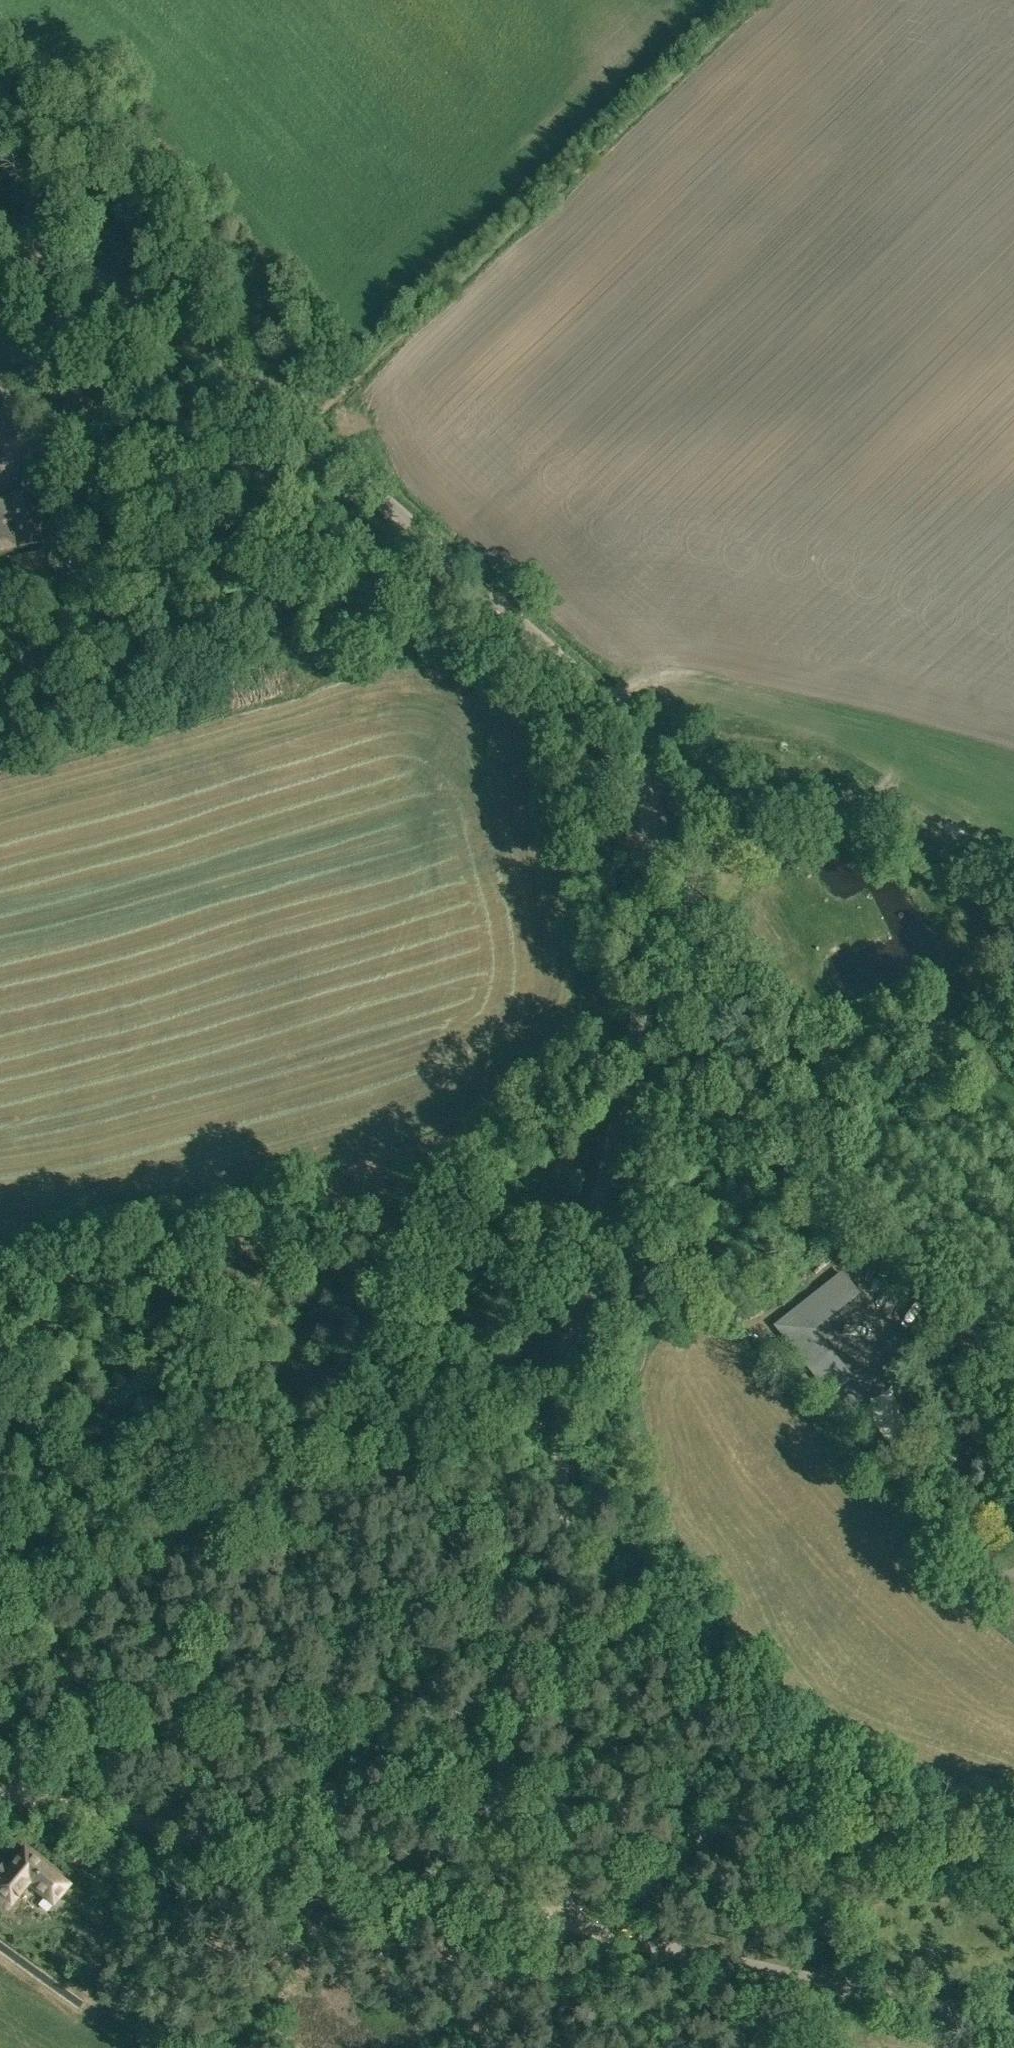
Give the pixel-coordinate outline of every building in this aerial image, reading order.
[(53,543),(45,492),(0,499),(0,551),(53,543)] [(12,558),(17,587),(52,580),(45,551),(12,558)] [(838,1309),(861,1291),(842,1268),(820,1286),(838,1309)] [(810,1368),(828,1391),(852,1371),(834,1349),(810,1368)] [(10,1910),(30,1885),(55,1904),(71,1884),(25,1847),(9,1868),(3,1863),(0,1867),(0,1902),(10,1910)]
